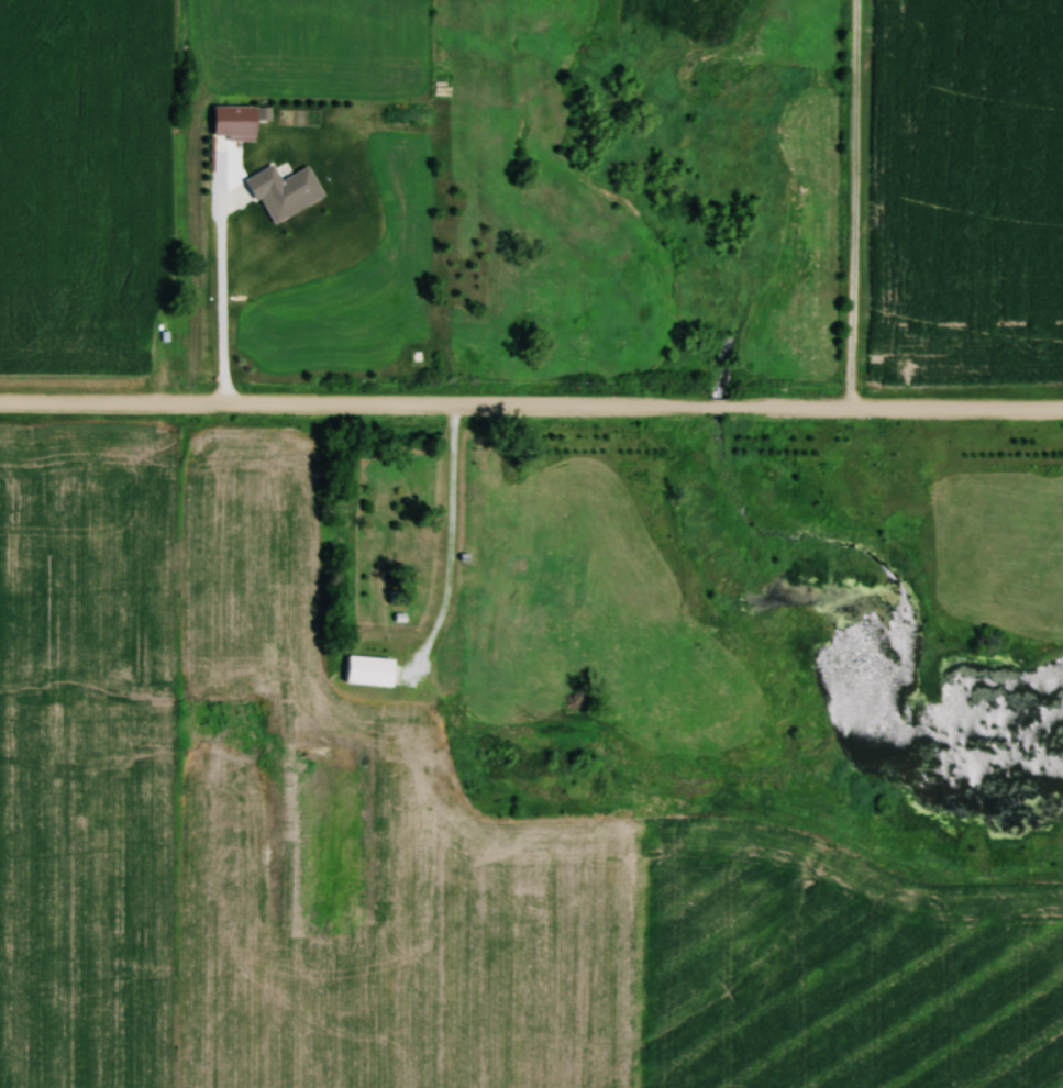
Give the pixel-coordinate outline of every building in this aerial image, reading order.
[(398,686),(399,659),(342,656),(341,683),(398,686)]
